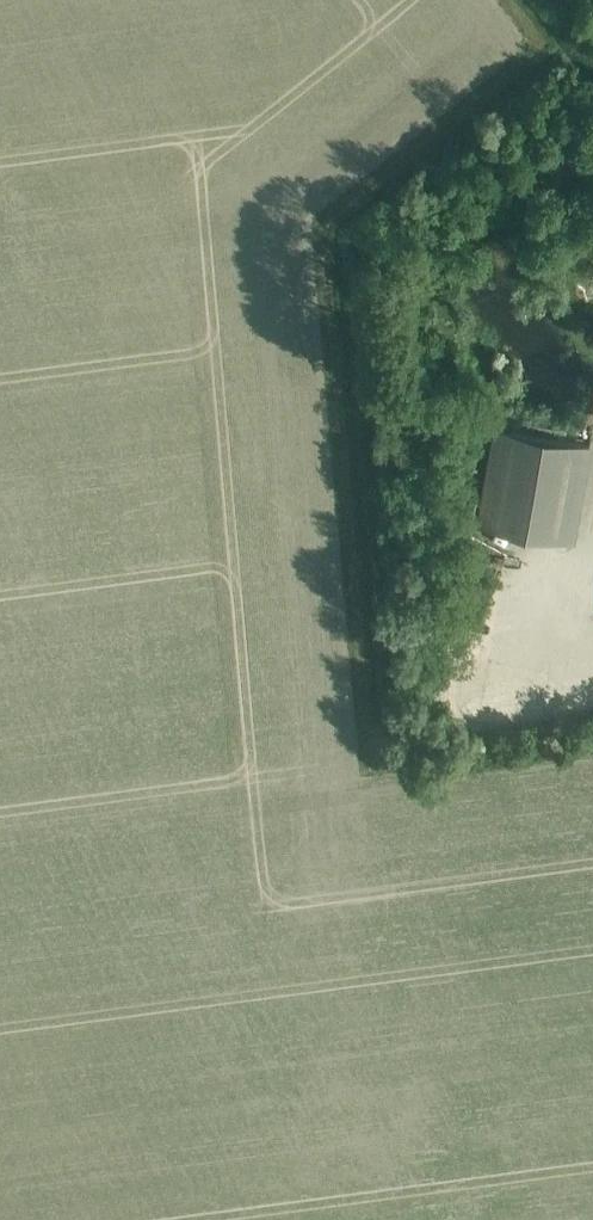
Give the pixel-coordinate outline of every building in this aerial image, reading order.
[(587,444),(491,426),(474,517),(570,535),(587,444)]
